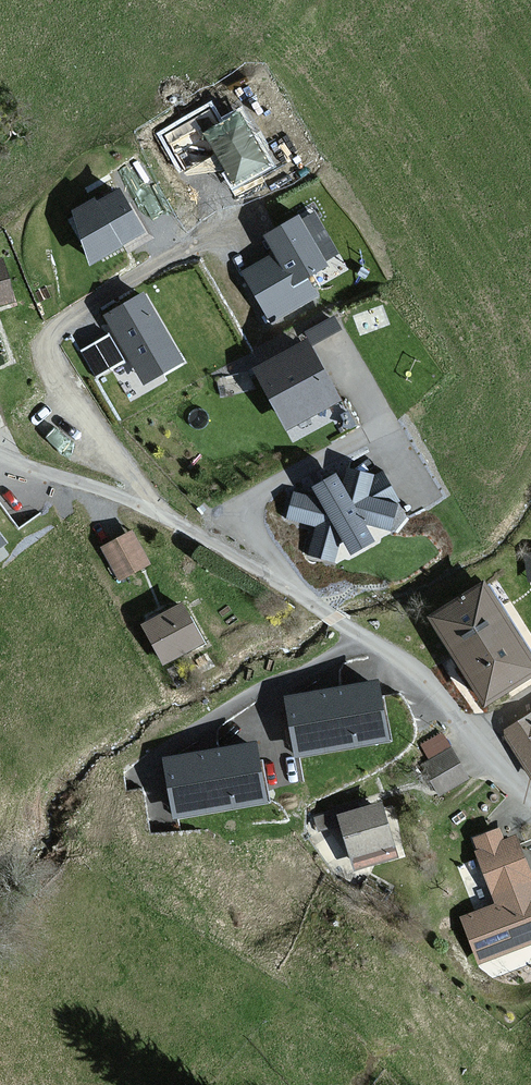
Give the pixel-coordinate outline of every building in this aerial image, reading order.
[(234,183),(271,163),(242,109),(221,121),(212,104),(160,132),(180,168),(215,149),(234,183)] [(93,199),(74,211),(91,263),(144,231),(119,189),(96,203),(93,199)] [(303,277),(326,264),(299,216),(265,235),(276,255),(243,273),(268,318),(312,294),(303,277)] [(10,305),(0,271),(0,308),(10,305)] [(180,360),(141,294),(105,315),(144,381),(180,360)] [(337,330),(330,319),(303,334),(310,345),(337,330)] [(80,347),(95,372),(126,354),(110,329),(80,347)] [(330,403),(298,345),(249,371),(280,429),(291,423),(298,435),(330,418),(324,407),(330,403)] [(342,471),(337,492),(329,477),(307,490),(311,497),(292,493),(286,518),(316,525),(309,555),(334,561),(338,544),(345,555),(367,542),(355,522),(388,530),(393,508),(382,505),(393,500),(382,473),(368,479),(369,478),(342,471)] [(129,533),(101,548),(118,578),(145,563),(129,533)] [(483,587),(434,619),(487,701),(530,673),(530,662),(483,587)] [(176,607),(140,627),(161,665),(198,645),(176,607)] [(378,683),(287,699),(297,755),(388,740),(378,683)] [(503,738),(530,781),(530,720),(503,738)] [(255,744),(164,759),(174,816),(265,800),(255,744)] [(464,780),(448,751),(421,765),(436,795),(464,780)] [(333,813),(314,819),(317,831),(336,825),(346,858),(349,871),(369,865),(391,858),(375,805),(334,817),(333,813)] [(472,857),(493,908),(461,921),(480,969),(530,948),(530,887),(513,842),(502,846),(497,833),(473,843),(478,855),(472,857)]
